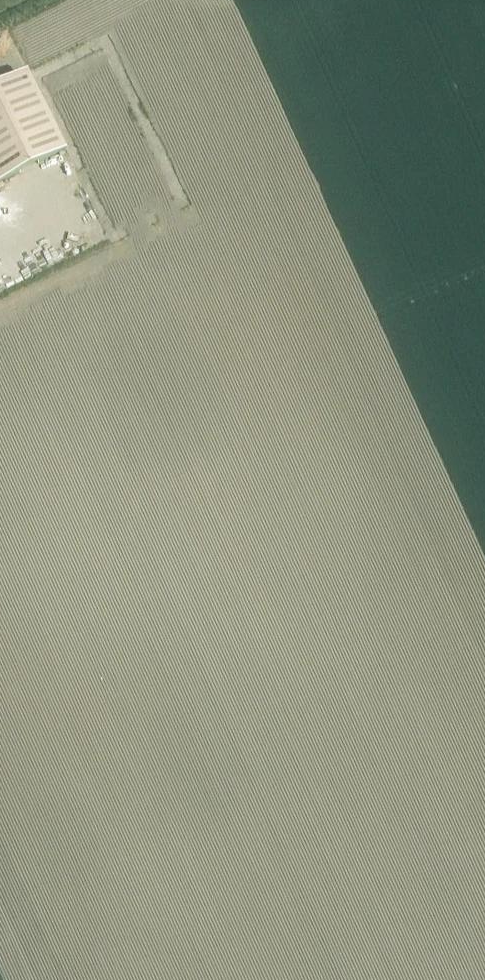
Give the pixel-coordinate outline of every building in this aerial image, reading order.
[(0,93),(0,183),(69,149),(113,240),(114,242),(186,207),(106,40),(34,76),(0,93)]
